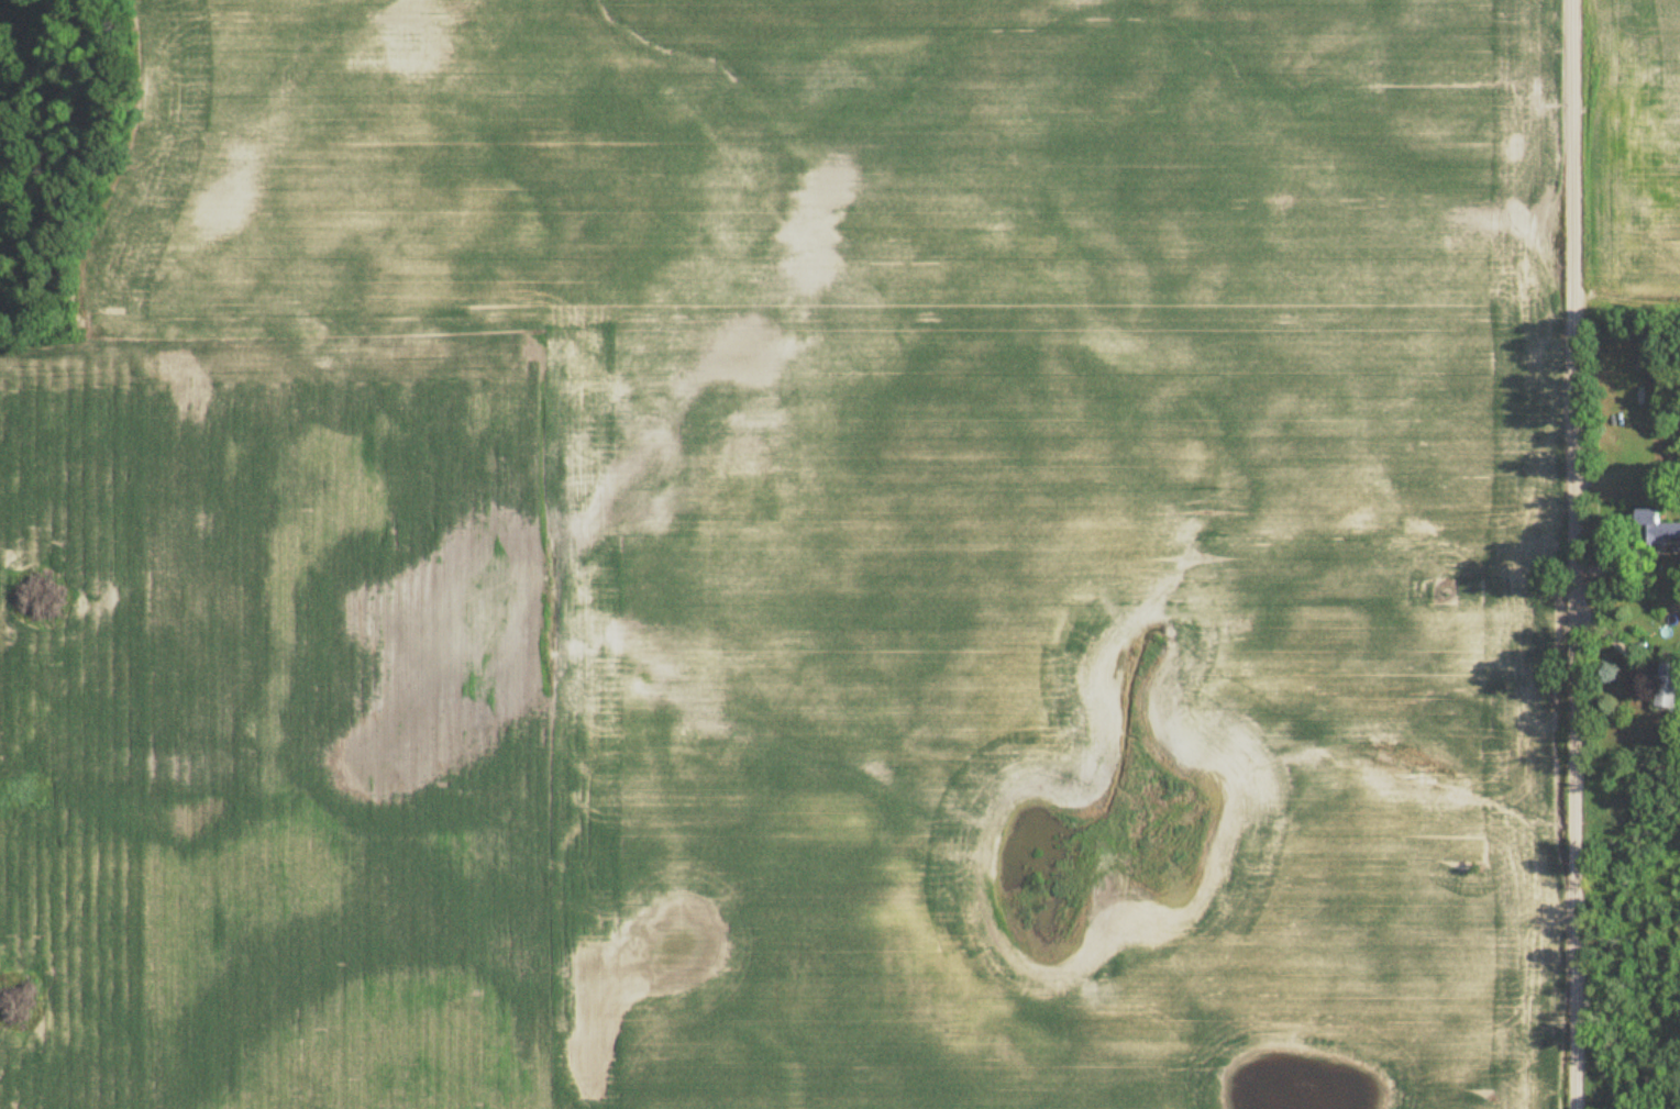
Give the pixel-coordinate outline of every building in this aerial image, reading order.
[(1663,524),(1663,511),(1640,511),(1640,524),(1633,524),(1633,547),(1679,546),(1679,524),(1663,524)] [(1677,710),(1679,684),(1679,664),(1662,662),(1657,708),(1677,710)]
